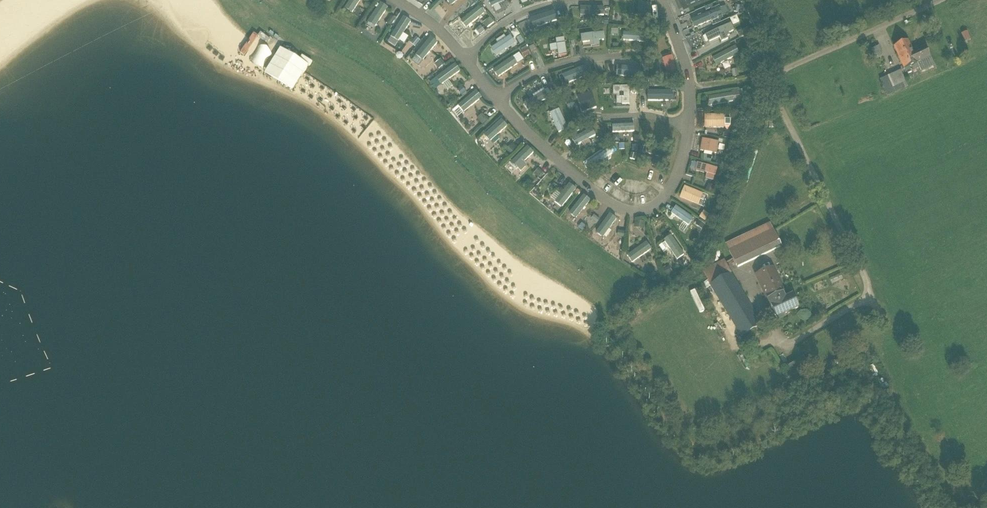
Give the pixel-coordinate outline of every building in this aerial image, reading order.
[(343,8),(351,13),(360,0),(349,0),(343,8)] [(504,0),(487,0),(494,12),(500,9),(497,4),(504,0)] [(681,10),(704,0),(677,0),(681,10)] [(721,0),(712,3),(714,9),(723,6),(721,0)] [(373,27),(387,7),(380,2),(366,22),(373,27)] [(649,22),(650,3),(637,2),(636,22),(649,22)] [(691,18),(714,9),(712,4),(689,14),(691,18)] [(465,28),(484,12),(478,5),(459,21),(465,28)] [(591,16),(603,15),(603,6),(579,7),(579,21),(592,21),(591,16)] [(692,26),(728,15),(726,8),(690,18),(692,26)] [(547,12),(529,18),(532,29),(551,23),(547,12)] [(407,36),(403,33),(410,21),(402,16),(390,37),(403,44),(407,36)] [(733,25),(739,22),(736,16),(730,19),(733,25)] [(490,17),(482,21),(485,27),(493,23),(490,17)] [(408,26),(418,32),(420,27),(410,21),(408,26)] [(718,36),(720,41),(735,35),(730,23),(703,35),(706,42),(718,36)] [(480,25),(474,30),(477,35),(483,30),(480,25)] [(517,30),(512,32),(515,42),(520,40),(517,30)] [(622,31),(621,41),(643,41),(643,32),(622,31)] [(580,42),(589,42),(590,46),(598,45),(598,39),(604,39),(604,33),(579,33),(580,42)] [(494,56),(514,44),(509,35),(489,48),(494,56)] [(229,54),(240,60),(250,42),(239,36),(229,54)] [(430,37),(414,55),(421,61),(437,43),(430,37)] [(550,45),(552,56),(566,54),(563,37),(555,39),(556,44),(550,45)] [(710,46),(720,42),(718,37),(708,42),(710,46)] [(907,41),(894,47),(901,63),(904,70),(912,67),(918,64),(930,58),(925,47),(913,53),(907,41)] [(261,45),(248,58),(257,67),(271,54),(261,45)] [(711,57),(716,66),(739,54),(734,45),(711,57)] [(871,47),(875,57),(882,55),(879,45),(871,47)] [(301,54),(299,58),(278,46),(263,73),(292,90),(310,59),(301,54)] [(526,48),(520,50),(522,57),(529,55),(526,48)] [(497,78),(523,58),(518,51),(492,71),(497,78)] [(671,54),(660,58),(667,76),(677,72),(671,54)] [(935,67),(930,58),(918,64),(920,69),(922,73),(935,67)] [(440,59),(434,63),(437,69),(444,65),(440,59)] [(440,85),(460,71),(454,63),(434,77),(440,85)] [(564,84),(588,75),(584,65),(561,74),(564,84)] [(639,76),(639,66),(615,65),(615,76),(639,76)] [(893,88),(905,82),(900,71),(888,77),(893,88)] [(893,88),(888,77),(879,81),(886,96),(894,92),(893,88)] [(907,86),(905,82),(893,88),(894,92),(907,86)] [(528,90),(531,95),(542,87),(538,83),(528,90)] [(612,94),(615,94),(616,104),(628,103),(628,86),(611,86),(612,94)] [(526,110),(549,97),(544,89),(522,102),(526,110)] [(463,113),(481,97),(474,90),(456,106),(463,113)] [(672,90),(646,90),(646,101),(672,100),(672,90)] [(592,91),(576,95),(580,111),(596,108),(592,91)] [(741,91),(707,95),(708,106),(742,102),(741,91)] [(615,105),(615,95),(612,95),(613,107),(627,107),(627,104),(615,105)] [(580,112),(576,101),(568,104),(572,115),(580,112)] [(558,108),(549,112),(557,132),(567,128),(558,108)] [(482,124),(486,118),(481,114),(476,119),(482,124)] [(730,127),(730,118),(723,118),(723,115),(703,115),(703,126),(730,127)] [(488,142),(507,125),(501,118),(482,135),(488,142)] [(611,132),(633,131),(633,123),(610,124),(611,132)] [(573,144),(595,136),(592,129),(570,137),(573,144)] [(701,139),(699,151),(716,153),(718,141),(701,139)] [(650,164),(651,157),(641,155),(643,146),(633,143),(629,159),(650,164)] [(526,165),(523,162),(533,152),(526,145),(509,162),(519,172),(526,165)] [(608,148),(583,162),(587,169),(612,155),(608,148)] [(705,173),(704,179),(714,180),(716,167),(696,163),(694,171),(705,173)] [(537,168),(533,173),(538,177),(542,172),(537,168)] [(559,208),(575,190),(569,184),(553,202),(559,208)] [(697,205),(702,193),(683,185),(678,197),(697,205)] [(583,195),(567,212),(574,218),(590,201),(583,195)] [(675,205),(669,213),(688,225),(693,218),(675,205)] [(704,220),(708,213),(703,210),(699,217),(704,220)] [(609,213),(594,232),(602,237),(616,219),(609,213)] [(671,235),(657,245),(662,251),(668,247),(676,259),(684,253),(671,235)] [(764,235),(729,252),(736,266),(771,249),(764,235)] [(631,262),(651,250),(646,241),(626,254),(631,262)] [(710,286),(728,276),(721,264),(703,275),(710,286)] [(771,270),(757,277),(768,300),(782,294),(771,270)] [(728,276),(710,286),(742,338),(761,326),(731,275),(728,276)] [(792,296),(785,300),(782,294),(768,300),(777,322),(783,319),(782,316),(798,309),(792,296)]
